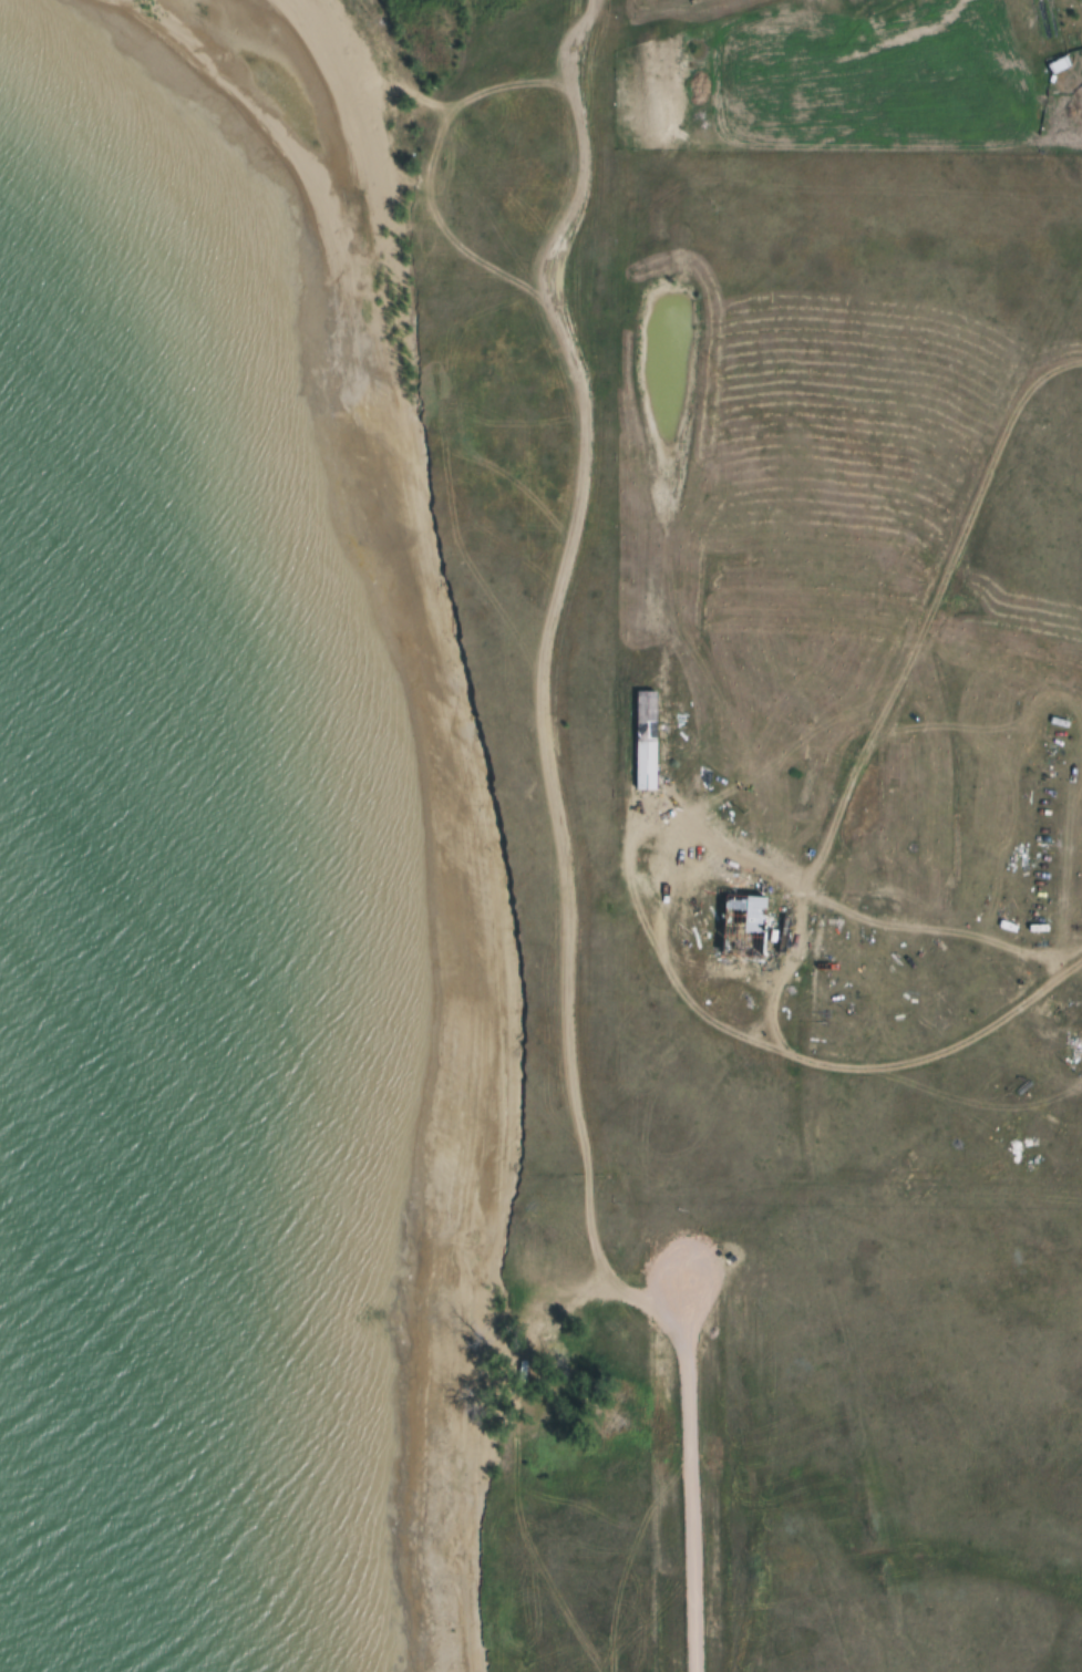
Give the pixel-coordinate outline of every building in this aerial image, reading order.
[(655,691),(633,691),(633,814),(655,814),(655,691)] [(762,899),(744,899),(743,933),(750,933),(751,924),(760,925),(760,913),(762,913),(762,899)]
